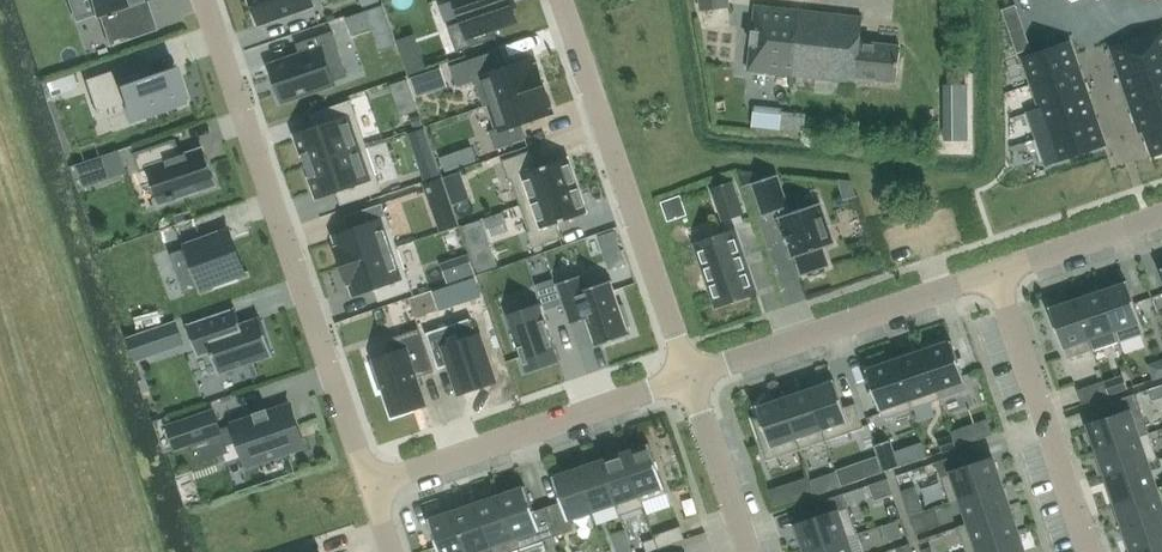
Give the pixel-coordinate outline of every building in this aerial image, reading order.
[(97,15),(98,15),(103,13),(109,31),(142,19),(136,1),(140,0),(92,0),(97,15)] [(259,26),(314,7),(311,0),(250,0),(259,26)] [(448,27),(457,52),(497,39),(493,27),(515,20),(511,6),(515,4),(514,0),(454,0),(461,22),(448,27)] [(1016,5),(1001,10),(1005,20),(1019,15),(1016,5)] [(745,70),(791,76),(798,12),(753,6),(745,70)] [(894,84),(898,48),(856,43),(859,19),(798,12),(791,76),(853,83),(854,79),(894,84)] [(1019,15),(1005,20),(1007,29),(1022,24),(1019,15)] [(1022,24),(1007,29),(1011,37),(1025,32),(1022,24)] [(1121,76),(1161,62),(1161,31),(1111,48),(1121,76)] [(301,58),(273,67),(284,99),(347,77),(332,32),(296,44),(301,58)] [(1025,32),(1011,37),(1014,46),(1028,41),(1025,32)] [(1028,41),(1014,46),(1017,54),(1031,49),(1028,41)] [(1068,43),(1023,59),(1031,83),(1077,67),(1068,43)] [(496,51),(450,67),(457,87),(475,81),(484,107),(489,106),(489,104),(543,86),(534,58),(532,54),(503,69),(496,51)] [(185,102),(177,77),(178,77),(175,67),(164,70),(165,71),(147,77),(141,61),(85,81),(95,112),(125,102),(131,121),(185,102)] [(1130,103),(1161,93),(1161,62),(1121,76),(1130,103)] [(1086,93),(1077,67),(1031,83),(1040,108),(1086,93)] [(968,140),(967,82),(943,83),(944,141),(968,140)] [(497,129),(489,132),(495,149),(526,139),(521,124),(552,113),(543,86),(489,104),(489,106),(497,129)] [(1095,118),(1086,93),(1040,108),(1028,112),(1037,138),(1095,118)] [(1140,133),(1144,131),(1161,125),(1161,93),(1130,103),(1140,133)] [(315,128),(297,134),(298,139),(295,140),(298,151),(302,150),(307,166),(366,147),(351,101),(310,114),(315,128)] [(745,104),(745,124),(776,124),(776,104),(745,104)] [(1104,145),(1095,118),(1037,138),(1046,165),(1104,145)] [(1144,131),(1153,156),(1161,153),(1161,125),(1144,131)] [(175,141),(134,155),(139,172),(148,169),(160,203),(161,205),(171,201),(171,203),(177,201),(176,200),(215,186),(202,149),(180,157),(175,141)] [(366,147),(307,166),(313,182),(310,183),(314,194),(316,193),(318,198),(336,191),(341,205),(381,191),(366,147)] [(119,151),(97,159),(104,181),(127,174),(120,152),(119,151)] [(532,151),(502,161),(509,181),(512,180),(521,206),(577,186),(568,159),(538,169),(532,151)] [(752,184),(763,216),(778,211),(780,217),(779,217),(784,231),(782,232),(786,244),(788,243),(793,259),(796,258),(802,276),(829,267),(822,249),(834,245),(820,204),(795,212),(788,208),(789,208),(778,176),(752,184)] [(712,191),(723,220),(741,214),(730,184),(712,191)] [(577,186),(521,206),(529,231),(527,232),(533,249),(562,238),(557,223),(587,213),(577,186)] [(350,230),(332,236),(336,247),(335,248),(342,266),(398,247),(383,204),(349,215),(352,225),(350,230)] [(230,266),(215,231),(166,250),(181,287),(230,266)] [(697,245),(717,305),(753,293),(733,233),(697,245)] [(398,247),(342,266),(348,285),(349,285),(353,296),(370,290),(376,293),(379,302),(413,291),(398,247)] [(581,276),(555,284),(563,306),(569,325),(586,319),(595,345),(594,346),(594,347),(630,335),(630,334),(628,334),(626,327),(630,325),(623,304),(618,306),(610,283),(612,282),(611,281),(586,289),(581,276)] [(546,312),(563,306),(555,284),(554,280),(537,286),(546,312)] [(1114,330),(1118,342),(1143,333),(1124,282),(1121,283),(1100,291),(1114,330)] [(1076,300),(1093,350),(1118,342),(1114,330),(1100,291),(1075,299),(1076,300)] [(1049,308),(1066,360),(1093,350),(1076,300),(1075,299),(1049,308)] [(525,371),(558,360),(539,307),(506,318),(525,371)] [(230,312),(187,326),(197,357),(211,352),(218,374),(273,355),(260,319),(241,326),(241,325),(239,326),(235,324),(230,312)] [(446,327),(426,333),(437,370),(451,365),(460,392),(492,382),(477,336),(471,319),(446,327)] [(375,364),(370,366),(379,391),(384,389),(392,415),(424,404),(415,378),(433,372),(421,335),(419,329),(390,339),(394,354),(374,361),(375,364)] [(929,369),(940,400),(968,390),(951,340),(931,347),(923,350),(929,369)] [(896,361),(911,409),(923,406),(940,400),(929,369),(923,350),(906,356),(895,359),(896,361)] [(871,379),(883,419),(899,413),(911,409),(896,361),(895,359),(888,362),(868,368),(871,379)] [(807,389),(824,441),(850,432),(863,428),(855,404),(849,406),(845,407),(835,380),(807,389)] [(1108,396),(1103,382),(1077,391),(1081,405),(1108,396)] [(783,400),(800,449),(824,441),(807,389),(783,397),(783,400)] [(1149,433),(1135,394),(1098,407),(1103,421),(1089,425),(1098,452),(1149,434),(1149,433)] [(769,460),(800,449),(783,400),(783,397),(765,404),(757,407),(759,412),(760,417),(753,420),(762,445),(767,461),(769,460)] [(290,405),(233,425),(247,466),(304,446),(290,405)] [(213,412),(168,427),(176,450),(221,434),(213,412)] [(970,426),(951,433),(956,447),(975,441),(970,426)] [(1149,434),(1098,452),(1106,477),(1158,460),(1149,434)] [(951,436),(938,441),(942,453),(956,449),(951,436)] [(875,447),(883,473),(900,467),(891,442),(875,447)] [(649,444),(625,452),(644,507),(645,507),(643,502),(667,494),(649,444)] [(838,482),(878,465),(870,446),(830,462),(838,482)] [(625,452),(601,460),(620,516),(644,507),(625,452)] [(960,454),(936,462),(949,503),(1001,485),(992,459),(964,468),(960,454)] [(601,460),(577,469),(592,513),(615,505),(619,516),(620,516),(601,460)] [(1158,460),(1106,477),(1115,502),(1155,489),(1147,464),(1158,461),(1158,460)] [(577,469),(553,477),(561,503),(548,507),(558,536),(573,531),(569,521),(592,513),(577,469)] [(875,501),(893,495),(888,480),(869,486),(875,501)] [(1001,485),(949,503),(950,504),(960,500),(968,524),(958,527),(958,528),(1009,511),(1001,485)] [(525,486),(501,495),(520,550),(545,542),(544,541),(558,536),(548,507),(534,512),(525,486)] [(902,492),(910,516),(923,512),(915,487),(902,492)] [(1115,502),(1124,528),(1161,515),(1161,508),(1155,489),(1115,502)] [(796,525),(806,551),(857,534),(843,494),(815,503),(820,517),(796,525)] [(477,503),(494,551),(514,551),(520,550),(501,495),(477,503)] [(453,511),(467,551),(494,551),(477,503),(453,511)] [(453,511),(428,519),(440,551),(467,551),(453,511)] [(958,528),(966,551),(971,551),(1018,536),(1009,511),(958,528)] [(910,516),(916,534),(929,530),(923,512),(910,516)] [(1124,528),(1132,551),(1136,551),(1161,543),(1161,515),(1124,528)] [(681,526),(654,536),(655,539),(658,549),(686,540),(681,526)] [(857,534),(806,551),(851,551),(846,539),(857,535),(857,534)] [(1018,536),(971,551),(1023,551),(1018,536)] [(643,543),(646,551),(651,551),(658,549),(655,539),(643,543)] [(617,551),(632,551),(629,543),(616,547),(617,551)] [(1136,551),(1161,551),(1161,543),(1136,551)]
